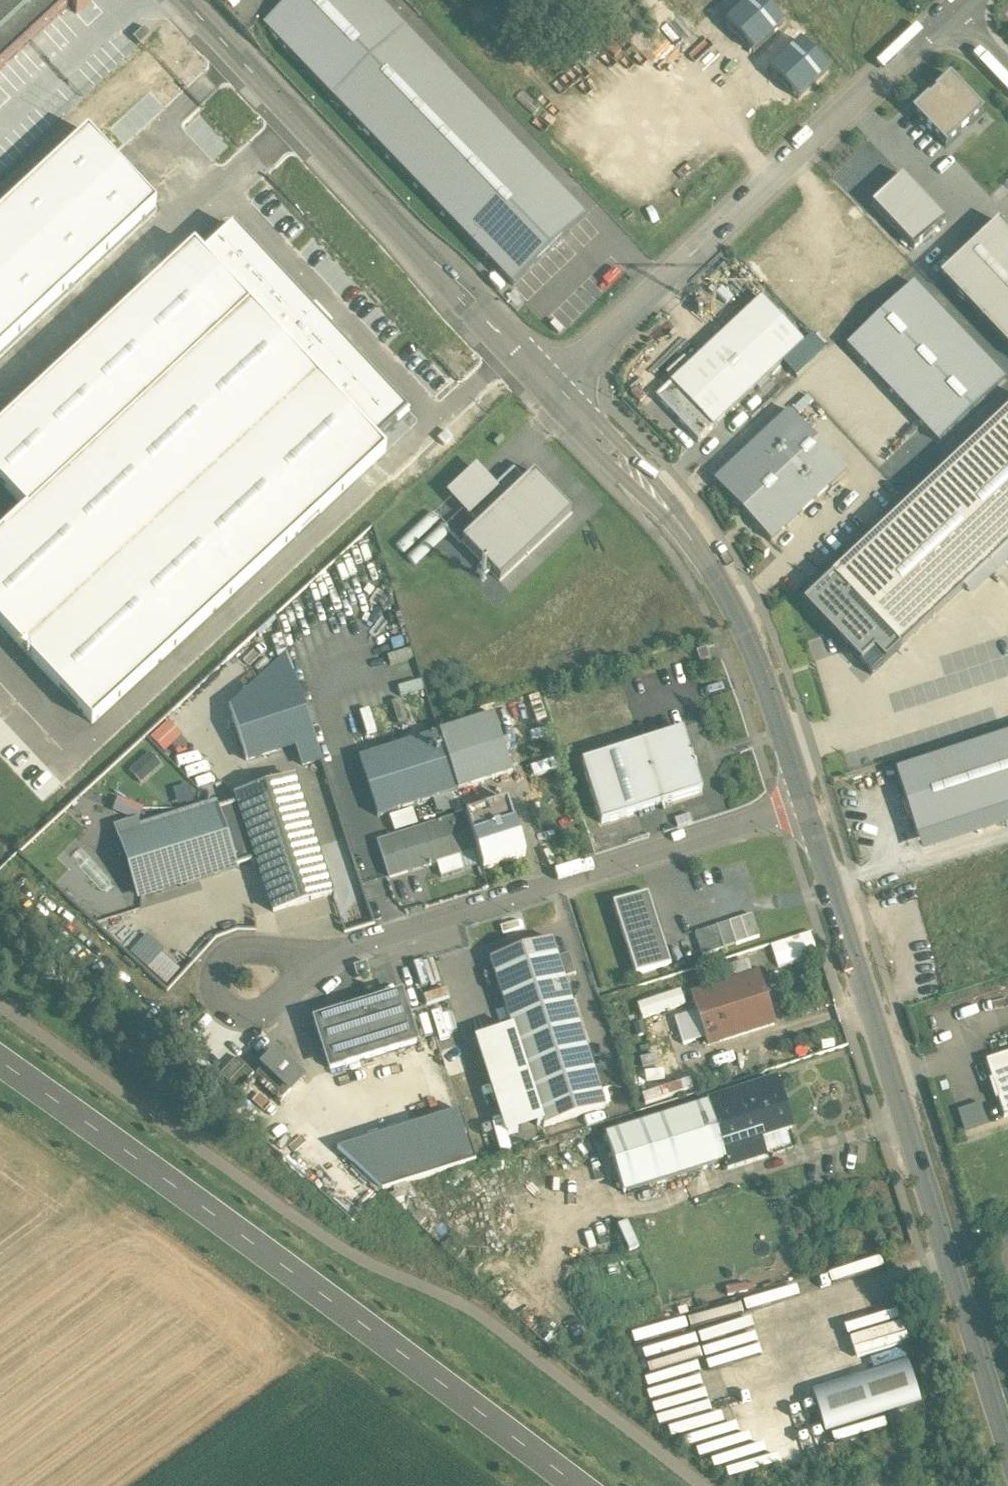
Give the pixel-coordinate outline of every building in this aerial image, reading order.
[(69,7),(76,15),(91,0),(0,0),(0,71),(69,7)] [(405,31),(376,0),(294,0),(265,27),(333,99),(405,31)] [(754,53),(781,26),(756,0),(753,0),(727,25),(754,53)] [(143,29),(131,39),(139,47),(150,37),(143,29)] [(512,288),(586,219),(405,31),(333,99),(512,288)] [(771,72),(797,99),(824,72),(798,45),(771,72)] [(946,147),(983,113),(949,78),(913,113),(946,147)] [(86,132),(0,214),(0,351),(155,204),(86,132)] [(912,251),(944,223),(903,177),(872,206),(912,251)] [(998,224),(940,279),(1007,350),(1007,235),(998,224)] [(0,420),(0,484),(24,510),(0,533),(0,632),(92,729),(385,454),(376,444),(407,416),(231,230),(202,257),(189,243),(0,420)] [(938,443),(1003,383),(914,285),(848,345),(938,443)] [(695,442),(803,344),(762,299),(654,398),(695,442)] [(773,542),(848,470),(791,412),(716,484),(773,542)] [(901,651),(1007,552),(1007,417),(835,579),(901,651)] [(504,580),(571,514),(534,475),(527,482),(515,470),(499,485),(478,464),(446,495),(476,525),(462,539),(504,580)] [(901,651),(835,579),(806,606),(873,677),(901,651)] [(301,766),(322,759),(286,650),(228,704),(248,763),(294,748),(301,766)] [(706,650),(696,653),(701,667),(711,664),(706,650)] [(493,717),(439,734),(458,793),(512,775),(493,717)] [(168,723),(150,736),(162,752),(180,739),(168,723)] [(683,731),(642,744),(662,805),(702,793),(683,731)] [(439,734),(359,760),(378,819),(458,793),(439,734)] [(1007,811),(1007,738),(897,774),(918,840),(1007,811)] [(642,744),(581,764),(601,825),(662,805),(642,744)] [(294,780),(236,799),(238,805),(247,834),(255,858),(273,915),(332,896),(294,780)] [(507,802),(465,815),(465,816),(477,852),(483,871),(525,858),(507,802)] [(238,805),(214,813),(223,842),(247,834),(238,805)] [(413,810),(389,816),(393,833),(417,827),(413,810)] [(122,842),(141,900),(233,870),(223,842),(214,813),(122,842)] [(465,816),(378,844),(389,880),(429,867),(429,868),(431,868),(430,866),(436,864),(442,881),(465,874),(459,857),(477,852),(465,816)] [(648,893),(613,904),(636,976),(671,965),(648,893)] [(716,927),(695,934),(699,945),(720,938),(716,927)] [(775,966),(818,956),(813,933),(770,942),(775,966)] [(144,937),(127,956),(167,990),(183,971),(144,937)] [(720,938),(699,945),(702,956),(724,949),(720,938)] [(552,941),(490,961),(543,1129),(605,1109),(552,941)] [(758,975),(692,996),(697,1012),(706,1039),(708,1046),(774,1025),(758,975)] [(331,1073),(420,1046),(405,998),(316,1025),(331,1073)] [(697,1012),(675,1020),(683,1046),(706,1039),(697,1012)] [(507,1019),(502,1020),(506,1031),(477,1040),(507,1138),(542,1127),(507,1019)] [(686,1072),(706,1062),(700,1049),(680,1059),(686,1072)] [(985,1063),(1003,1120),(1007,1118),(1007,1056),(985,1063)] [(301,1082),(275,1058),(264,1069),(290,1094),(301,1082)] [(237,1062),(221,1078),(237,1095),(253,1079),(237,1062)] [(290,1094),(264,1069),(256,1078),(282,1102),(290,1094)] [(775,1082),(707,1104),(725,1162),(727,1170),(764,1158),(759,1141),(791,1130),(775,1082)] [(707,1104),(605,1137),(624,1194),(725,1162),(707,1104)] [(982,1109),(958,1112),(960,1129),(985,1126),(982,1109)] [(382,1195),(474,1165),(475,1164),(458,1114),(337,1153),(382,1195)] [(906,1364),(811,1395),(824,1437),(920,1406),(906,1364)] [(784,1437),(806,1431),(801,1414),(779,1420),(784,1437)]
